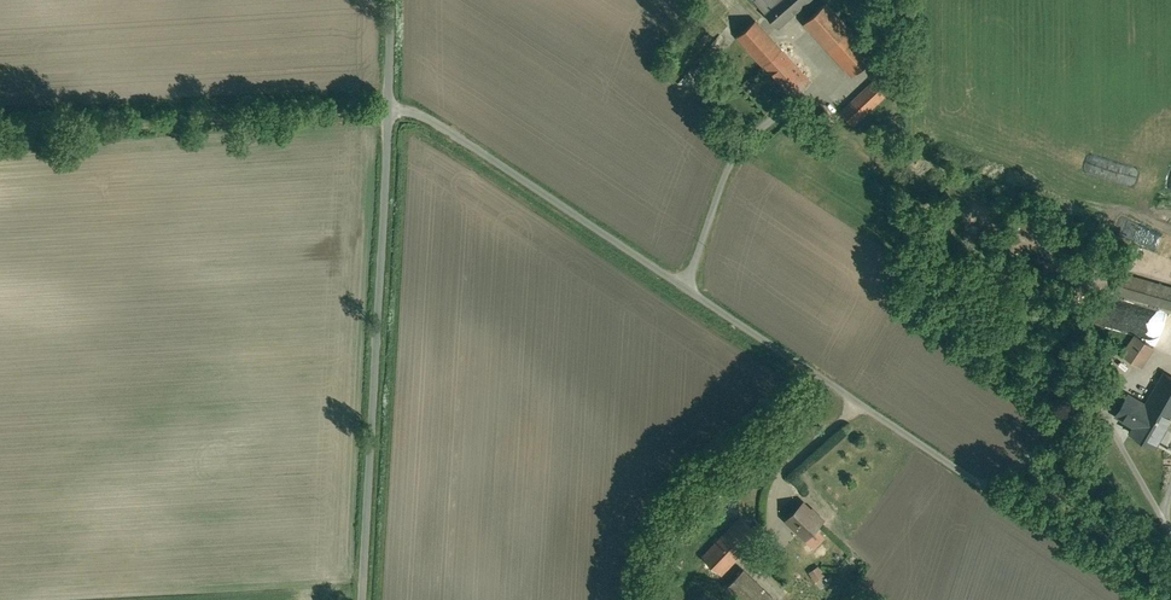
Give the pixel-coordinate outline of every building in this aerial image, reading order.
[(778,28),(809,0),(753,0),(778,28)] [(826,3),(805,22),(853,75),(875,56),(826,3)] [(811,82),(755,20),(737,36),(764,66),(765,64),(794,97),(811,82)] [(874,82),(842,111),(854,124),(885,94),(874,82)] [(1121,274),(1116,292),(1170,308),(1170,288),(1121,274)] [(1153,348),(1136,336),(1123,355),(1140,367),(1153,348)] [(1164,373),(1147,404),(1170,418),(1170,377),(1164,373)] [(1147,404),(1146,406),(1128,396),(1117,415),(1134,425),(1132,429),(1157,443),(1170,419),(1170,418),(1147,404)] [(803,503),(787,519),(806,537),(824,519),(816,512),(815,514),(803,503)] [(740,517),(702,556),(721,574),(759,535),(740,517)] [(743,569),(727,586),(741,599),(776,599),(743,569)]
